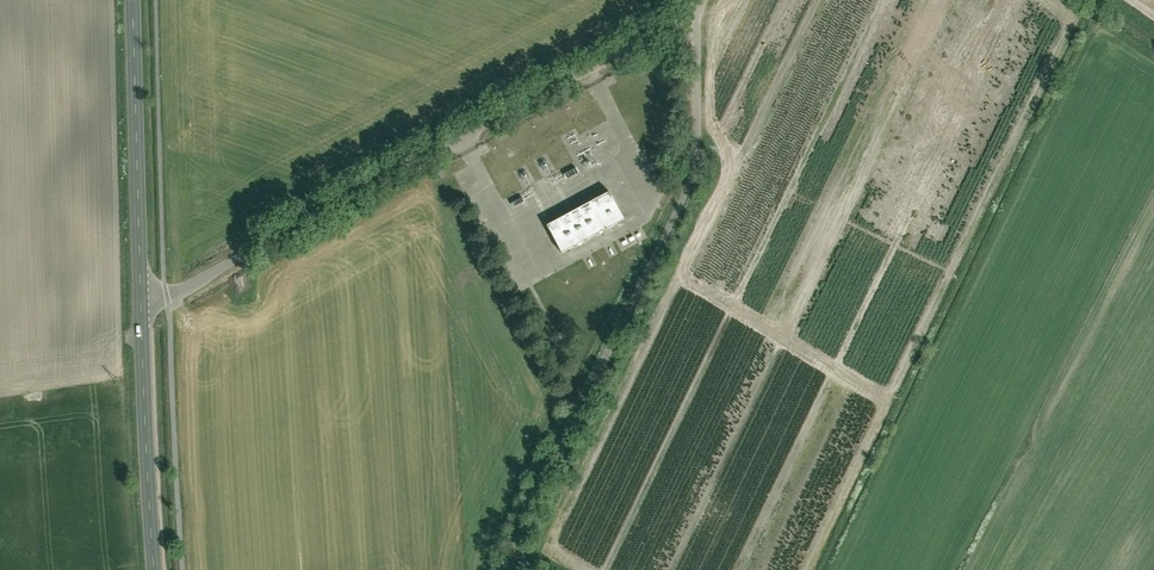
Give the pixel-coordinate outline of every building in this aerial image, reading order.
[(547,230),(560,254),(621,221),(607,197),(547,230)]
